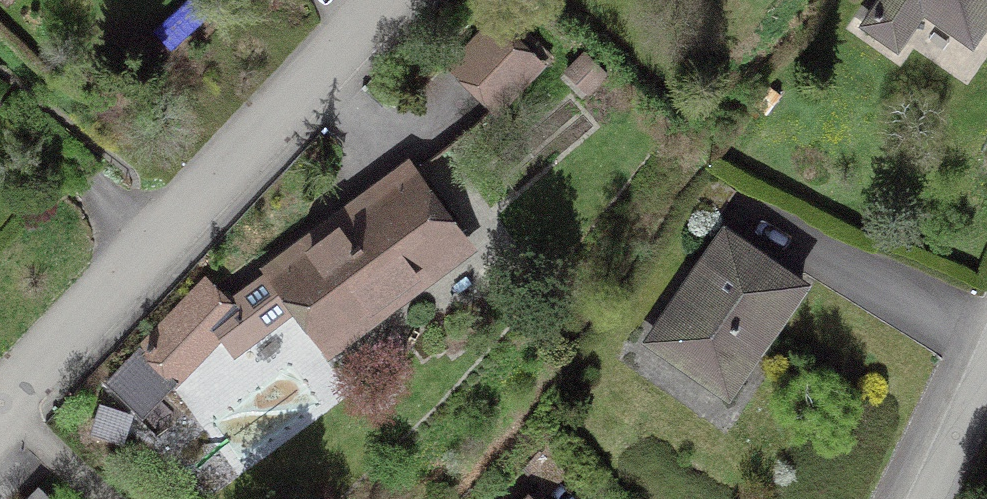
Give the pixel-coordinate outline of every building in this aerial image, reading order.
[(961,33),(984,0),(914,0),(961,33)] [(495,22),(452,66),(496,109),(539,65),(495,22)] [(238,314),(219,333),(233,352),(297,305),(329,348),(465,246),(408,169),(272,271),(228,304),(238,314)] [(802,284),(725,232),(651,341),(718,386),(752,336),(762,343),(802,284)] [(169,374),(175,380),(219,333),(238,314),(228,304),(205,283),(107,385),(134,410),(169,374)] [(552,439),(523,470),(544,490),(573,459),(552,439)] [(26,498),(51,498),(38,487),(26,498)]
